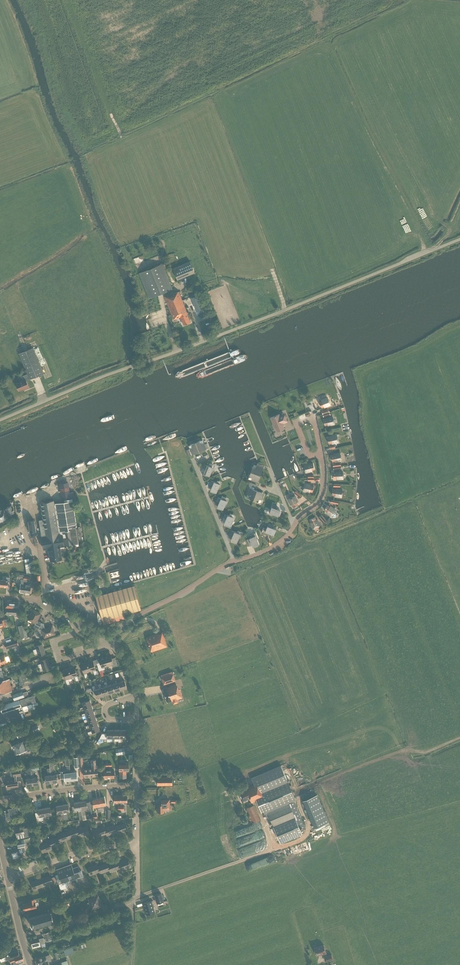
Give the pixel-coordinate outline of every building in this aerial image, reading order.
[(132,259),(134,265),(143,262),(142,256),(132,259)] [(195,273),(190,261),(173,268),(177,280),(195,273)] [(184,325),(190,322),(187,314),(188,314),(186,310),(190,309),(187,302),(183,303),(179,292),(174,293),(162,264),(139,273),(149,298),(163,293),(174,320),(180,317),(184,325)] [(199,295),(192,297),(197,311),(204,308),(199,295)] [(16,384),(19,391),(25,388),(26,389),(29,388),(26,380),(29,379),(30,379),(43,374),(33,348),(19,354),(27,374),(21,377),(23,381),(16,384)] [(322,401),(319,402),(321,408),(326,406),(326,407),(330,405),(327,398),(321,400),(322,401)] [(287,421),(284,415),(280,416),(279,414),(271,418),(275,428),(276,428),(277,431),(284,429),(282,425),(283,425),(283,423),(287,421)] [(329,419),(323,420),(325,425),(328,425),(328,426),(334,424),(333,417),(328,418),(329,419)] [(330,437),(327,438),(329,444),(334,442),(334,443),(338,442),(336,435),(330,436),(330,437)] [(199,438),(194,440),(195,443),(199,452),(204,450),(204,449),(204,448),(205,447),(206,449),(208,448),(206,444),(204,445),(204,443),(203,440),(200,441),(200,440),(200,441),(199,438)] [(191,445),(188,446),(190,448),(191,453),(193,453),(194,453),(194,454),(199,452),(195,443),(191,445)] [(342,461),(340,453),(334,454),(334,455),(331,456),(332,462),(337,460),(337,461),(342,461)] [(204,464),(203,468),(206,469),(204,474),(209,476),(211,470),(213,468),(210,466),(211,464),(210,463),(209,466),(207,465),(204,464)] [(251,472),(260,475),(263,468),(258,466),(259,464),(257,463),(256,466),(254,465),(253,467),(252,467),(253,468),(251,472)] [(310,465),(310,464),(304,465),(306,473),(310,472),(309,471),(315,469),(313,464),(310,465)] [(338,472),(333,473),(333,478),(336,478),(336,479),(343,479),(343,471),(338,471),(338,472)] [(257,483),(260,475),(251,472),(249,476),(249,477),(248,479),(257,483)] [(211,481),(210,484),(212,486),(211,490),(216,493),(219,484),(214,482),(211,481)] [(44,549),(48,549),(60,547),(60,548),(64,548),(64,547),(62,534),(63,534),(65,545),(78,543),(78,542),(83,541),(81,528),(76,529),(76,527),(77,527),(72,499),(70,499),(69,488),(68,483),(60,484),(62,496),(66,495),(67,499),(64,500),(65,502),(54,504),(54,501),(41,503),(43,520),(39,520),(44,549)] [(308,485),(309,484),(304,484),(303,491),(309,492),(310,491),(312,492),(314,486),(308,485)] [(253,500),(257,491),(250,488),(246,497),(248,498),(248,499),(249,499),(249,498),(253,500)] [(338,490),(333,489),(332,495),(335,496),(335,497),(341,497),(342,490),(338,489),(338,490)] [(264,494),(257,491),(253,500),(257,502),(258,502),(260,503),(264,494)] [(295,496),(288,499),(291,505),(292,505),(293,507),(298,505),(296,500),(297,500),(295,496)] [(223,509),(226,501),(221,499),(218,498),(217,501),(219,502),(217,507),(223,509)] [(277,506),(273,505),(272,507),(270,513),(278,516),(280,511),(275,509),(277,506)] [(328,505),(324,510),(326,512),(332,517),(332,516),(333,516),(335,516),(336,515),(336,513),(334,512),(336,510),(332,508),(330,506),(328,505)] [(5,511),(5,510),(2,511),(2,512),(0,512),(0,520),(8,517),(6,513),(8,513),(9,515),(14,512),(13,511),(14,510),(12,506),(11,506),(6,508),(7,510),(5,511)] [(226,519),(224,524),(230,526),(233,517),(228,515),(225,514),(223,518),(226,519)] [(317,522),(315,517),(310,520),(311,522),(310,523),(313,529),(320,525),(318,522),(317,522)] [(31,536),(36,535),(34,521),(28,521),(31,536)] [(268,534),(269,533),(274,535),(276,529),(271,528),(272,525),(269,523),(268,526),(267,526),(267,528),(264,527),(262,532),(268,534)] [(236,542),(240,534),(235,532),(234,532),(232,531),(230,534),(233,536),(231,540),(236,542)] [(258,538),(256,533),(250,535),(251,538),(250,538),(247,540),(250,546),(252,545),(253,546),(258,544),(256,539),(258,538)] [(62,559),(60,548),(60,547),(48,549),(50,561),(62,559)] [(25,561),(27,574),(34,573),(32,560),(25,561)] [(10,577),(6,577),(6,580),(1,580),(0,585),(0,587),(8,587),(8,582),(9,582),(10,577)] [(134,585),(96,596),(104,625),(125,619),(124,615),(141,610),(134,585)] [(34,627),(36,628),(40,622),(37,621),(40,614),(33,610),(28,620),(35,623),(34,627)] [(40,622),(36,628),(41,631),(42,630),(44,638),(55,634),(53,630),(54,629),(53,625),(49,626),(50,627),(45,629),(44,624),(40,622)] [(28,636),(24,624),(17,626),(21,638),(28,636)] [(167,646),(162,632),(146,638),(151,652),(167,646)] [(6,643),(12,640),(11,636),(11,634),(9,634),(10,636),(4,638),(6,643)] [(18,645),(17,640),(4,644),(6,649),(18,645)] [(34,652),(44,649),(42,644),(35,646),(36,649),(33,650),(34,652)] [(105,657),(108,666),(111,665),(112,667),(118,665),(116,660),(112,661),(110,655),(105,657)] [(104,667),(108,666),(105,657),(99,659),(101,664),(97,665),(99,671),(105,669),(104,667)] [(38,667),(48,664),(47,659),(40,661),(41,664),(38,665),(38,667)] [(92,661),(87,663),(90,672),(93,670),(95,675),(97,674),(96,670),(93,661),(92,661)] [(86,673),(90,672),(87,663),(82,665),(82,664),(81,664),(84,673),(84,674),(82,675),(83,678),(88,677),(86,673)] [(50,669),(48,664),(38,667),(39,669),(42,668),(43,671),(44,671),(44,673),(43,673),(44,675),(48,674),(47,670),(50,669)] [(74,667),(68,669),(71,677),(75,676),(76,681),(79,680),(74,667)] [(71,677),(68,669),(63,671),(63,670),(62,670),(67,684),(69,683),(68,679),(71,677)] [(12,692),(9,679),(4,680),(2,671),(0,672),(0,694),(12,692)] [(118,682),(117,683),(114,684),(112,680),(113,680),(112,675),(109,676),(110,681),(111,685),(112,684),(115,692),(121,690),(118,682)] [(173,675),(162,678),(164,684),(175,680),(173,675)] [(118,682),(121,690),(127,688),(124,680),(120,682),(118,678),(116,679),(117,683),(118,682)] [(104,683),(105,687),(106,686),(109,694),(115,692),(112,684),(111,685),(108,686),(106,682),(104,683)] [(100,688),(103,696),(109,694),(106,686),(105,687),(102,688),(100,684),(98,685),(99,688),(100,688)] [(178,690),(176,685),(163,689),(167,703),(172,701),(173,704),(178,702),(177,699),(182,698),(180,690),(178,690)] [(97,698),(103,696),(100,688),(99,688),(96,690),(94,686),(92,687),(93,691),(94,690),(97,698)] [(22,692),(12,695),(14,700),(24,697),(22,692)] [(22,707),(36,702),(34,695),(20,700),(22,707)] [(7,704),(0,706),(2,713),(21,707),(19,700),(7,704)] [(84,708),(92,706),(90,700),(82,702),(84,707),(80,708),(81,710),(85,709),(84,708)] [(94,712),(92,706),(84,708),(85,709),(86,713),(82,714),(83,716),(87,715),(86,714),(94,712)] [(85,722),(89,721),(88,720),(96,718),(94,712),(86,714),(87,715),(88,719),(84,720),(85,722)] [(87,728),(91,727),(90,726),(98,724),(96,718),(88,720),(89,721),(90,725),(86,726),(87,728)] [(32,726),(32,727),(17,732),(20,740),(11,743),(13,747),(16,754),(27,750),(27,751),(30,751),(31,749),(28,741),(26,740),(24,741),(23,739),(27,738),(26,735),(34,732),(40,730),(37,724),(32,726)] [(90,726),(91,727),(92,731),(88,732),(89,734),(93,733),(92,732),(100,730),(98,724),(90,726)] [(113,738),(113,730),(107,730),(107,733),(102,733),(100,738),(106,738),(112,738),(113,738)] [(84,777),(98,776),(97,768),(96,768),(96,760),(91,760),(92,768),(83,769),(84,777)] [(49,762),(50,768),(52,782),(58,782),(57,774),(54,775),(53,768),(53,765),(54,765),(54,762),(49,762)] [(120,772),(120,778),(126,777),(126,770),(129,770),(129,763),(119,764),(119,770),(120,770),(120,772)] [(280,764),(259,772),(262,781),(238,791),(242,801),(250,798),(252,802),(257,800),(262,814),(264,813),(266,817),(269,816),(280,842),(302,833),(289,803),(296,800),(286,778),(280,764)] [(61,774),(61,779),(65,778),(65,781),(71,780),(70,772),(70,765),(66,766),(67,773),(64,773),(64,771),(60,771),(61,774)] [(20,769),(17,770),(13,770),(13,777),(6,778),(6,782),(7,789),(18,787),(17,780),(17,777),(16,775),(21,774),(20,769)] [(31,771),(33,785),(39,784),(38,777),(35,777),(34,770),(31,771)] [(157,785),(172,785),(172,777),(157,777),(157,785)] [(329,822),(317,795),(303,801),(315,828),(329,822)] [(98,812),(101,812),(99,799),(93,800),(94,807),(97,806),(98,809),(98,812)] [(163,805),(158,805),(158,808),(157,809),(157,811),(158,811),(158,813),(164,812),(164,810),(170,810),(169,800),(163,800),(163,805)] [(83,819),(80,802),(74,803),(75,810),(78,810),(79,812),(80,817),(80,819),(83,819)] [(65,819),(62,805),(56,806),(57,813),(61,813),(61,815),(62,819),(59,820),(60,823),(65,822),(65,819)] [(260,820),(254,805),(247,808),(253,823),(260,820)] [(11,812),(17,811),(17,808),(2,811),(4,820),(13,818),(11,812)] [(46,818),(46,815),(44,808),(38,809),(39,812),(35,813),(36,820),(40,820),(40,817),(43,816),(44,823),(47,823),(46,818)] [(114,825),(117,832),(118,834),(127,831),(124,823),(115,827),(114,825)] [(114,825),(105,828),(107,834),(107,836),(117,832),(114,825)] [(77,830),(79,835),(80,837),(89,834),(87,826),(77,830)] [(97,837),(107,834),(105,828),(104,826),(94,830),(97,837)] [(23,829),(23,827),(15,829),(17,839),(30,836),(28,827),(23,829)] [(77,828),(67,831),(70,839),(79,835),(77,830),(77,828)] [(58,835),(58,837),(59,837),(61,842),(70,839),(67,831),(58,835)] [(49,840),(50,842),(52,847),(61,844),(61,842),(59,837),(58,837),(49,840)] [(53,849),(52,847),(50,842),(40,845),(43,853),(53,849)] [(23,852),(19,853),(18,849),(16,849),(10,851),(12,860),(18,858),(20,858),(20,857),(25,857),(23,852)] [(127,860),(118,863),(120,869),(120,870),(130,867),(127,860)] [(117,861),(108,865),(107,865),(109,870),(110,872),(120,869),(118,863),(117,861)] [(107,863),(98,866),(97,866),(99,872),(100,874),(109,870),(107,865),(108,865),(107,863)] [(90,875),(99,872),(97,866),(98,866),(97,864),(87,868),(90,875)] [(68,882),(83,876),(82,872),(80,873),(78,867),(73,868),(72,866),(63,869),(63,870),(58,872),(58,875),(56,876),(61,890),(70,887),(68,882)] [(41,879),(43,886),(53,883),(50,875),(41,879)] [(34,890),(43,886),(41,879),(31,882),(34,890)] [(92,908),(101,905),(98,895),(97,895),(96,890),(92,891),(93,892),(91,893),(91,895),(93,894),(94,896),(89,898),(90,902),(87,902),(89,907),(92,906),(92,908)] [(164,902),(161,893),(154,895),(157,904),(164,902)] [(30,903),(23,905),(24,911),(37,908),(34,899),(29,900),(30,903)] [(70,906),(67,900),(61,902),(63,908),(70,906)] [(155,912),(152,901),(143,903),(146,915),(155,912)] [(32,928),(54,921),(51,912),(29,918),(32,928)] [(39,939),(39,940),(31,942),(32,949),(41,947),(40,944),(45,943),(43,938),(39,939)] [(324,945),(314,948),(316,956),(323,954),(325,962),(333,959),(332,955),(327,956),(324,945)] [(6,960),(19,956),(18,951),(10,954),(11,955),(5,957),(6,960)] [(51,961),(49,955),(35,960),(37,964),(39,964),(42,964),(49,964),(48,962),(51,961)] [(15,958),(10,960),(11,962),(13,962),(14,964),(15,964),(17,964),(23,962),(23,961),(24,960),(22,956),(15,958)]
